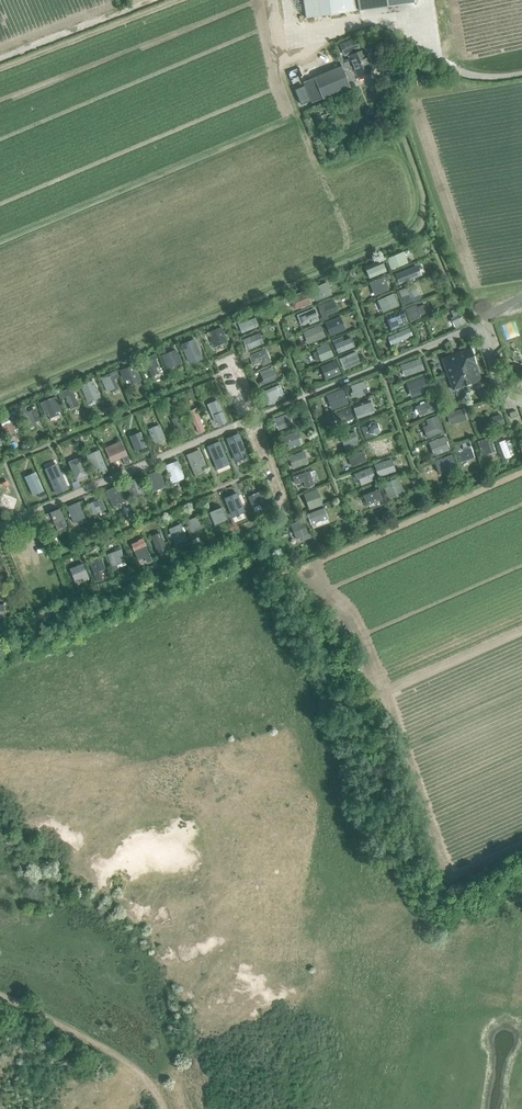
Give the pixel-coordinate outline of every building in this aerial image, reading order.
[(354,0),(304,0),(306,18),(356,11),(354,0)] [(360,12),(416,3),(415,0),(358,0),(360,12)] [(340,62),(342,66),(348,83),(356,79),(356,78),(371,71),(365,50),(361,52),(355,37),(340,44),(344,53),(347,51),(350,57),(348,58),(349,59),(340,62)] [(348,83),(342,66),(314,78),(303,83),(311,103),(351,88),(348,83)] [(295,90),(301,104),(309,101),(303,86),(295,90)] [(387,86),(377,90),(380,97),(390,92),(387,86)] [(404,252),(388,259),(391,269),(408,262),(404,252)] [(365,267),(370,278),(386,271),(381,261),(365,267)] [(413,277),(411,273),(410,269),(395,275),(399,286),(405,284),(404,280),(413,277)] [(370,283),(375,296),(390,290),(386,281),(389,280),(387,276),(370,283)] [(327,283),(310,289),(315,301),(332,295),(327,283)] [(410,290),(409,287),(399,291),(404,305),(421,298),(417,287),(410,290)] [(290,298),(290,299),(294,309),(299,307),(300,309),(312,304),(306,290),(290,297),(290,298)] [(394,293),(377,301),(383,313),(400,306),(394,293)] [(338,311),(336,306),(334,300),(318,305),(323,320),(328,319),(327,315),(338,311)] [(427,312),(425,308),(424,304),(417,307),(416,305),(405,309),(410,322),(421,318),(420,315),(427,312)] [(309,324),(320,320),(315,307),(297,315),(301,325),(309,322),(309,324)] [(451,318),(456,329),(465,324),(458,308),(451,311),(454,316),(451,318)] [(390,328),(406,322),(401,312),(387,318),(390,328)] [(236,320),(240,332),(257,326),(253,314),(236,320)] [(327,321),(325,322),(330,336),(346,329),(340,316),(327,321)] [(321,325),(311,329),(303,333),(307,344),(325,338),(321,325)] [(207,332),(214,347),(228,341),(221,326),(207,332)] [(388,337),(391,345),(412,337),(409,328),(388,337)] [(264,344),(262,339),(260,333),(243,340),(248,350),(264,344)] [(333,341),(338,353),(355,346),(351,338),(344,341),(342,337),(333,341)] [(193,339),(181,344),(189,363),(201,358),(193,339)] [(320,360),(320,361),(333,356),(328,341),(320,344),(320,346),(315,348),(317,351),(313,352),(317,361),(320,360)] [(442,358),(452,390),(481,380),(475,363),(476,363),(471,348),(442,358)] [(175,350),(161,356),(167,369),(181,363),(175,350)] [(268,363),(271,362),(266,350),(249,355),(253,364),(261,362),(262,366),(268,364),(268,363)] [(356,351),(341,358),(345,369),(361,363),(356,351)] [(155,354),(144,359),(151,375),(158,373),(156,368),(159,366),(155,359),(157,358),(155,354)] [(401,366),(405,377),(422,371),(418,359),(401,366)] [(335,360),(320,366),(326,379),(341,373),(335,360)] [(136,365),(120,370),(126,386),(142,380),(136,365)] [(259,382),(260,385),(277,379),(275,370),(272,371),(271,367),(259,371),(263,380),(259,382)] [(120,377),(117,373),(116,370),(100,377),(107,391),(111,390),(111,393),(119,389),(115,379),(120,377)] [(406,383),(411,397),(430,391),(426,376),(406,383)] [(93,381),(81,386),(88,402),(100,397),(93,381)] [(365,382),(351,386),(355,396),(369,392),(365,382)] [(262,392),(268,405),(285,398),(284,394),(280,395),(276,387),(262,392)] [(65,397),(70,409),(78,406),(71,388),(58,393),(60,398),(65,397)] [(489,388),(479,391),(481,400),(492,397),(489,388)] [(349,403),(346,396),(343,389),(327,395),(332,409),(349,403)] [(58,412),(62,411),(56,397),(40,403),(45,416),(48,415),(49,418),(59,415),(58,412)] [(217,400),(207,404),(214,422),(217,421),(219,425),(227,422),(217,400)] [(416,406),(419,416),(439,409),(435,400),(416,406)] [(353,408),(356,418),(374,412),(370,402),(353,408)] [(30,407),(32,410),(22,414),(27,429),(36,425),(35,421),(40,420),(35,409),(34,405),(30,407)] [(190,411),(198,433),(205,431),(196,408),(190,411)] [(354,419),(351,414),(349,408),(333,415),(337,426),(354,419)] [(446,413),(449,425),(466,420),(463,408),(452,411),(451,410),(448,411),(448,413),(446,413)] [(274,419),(278,430),(293,424),(289,413),(274,419)] [(19,429),(16,421),(10,423),(6,415),(0,417),(0,422),(6,436),(15,433),(14,431),(19,429)] [(172,420),(180,441),(190,437),(180,415),(172,420)] [(504,425),(502,420),(500,415),(478,422),(481,431),(504,425)] [(438,416),(426,420),(428,425),(423,427),(427,438),(443,432),(440,422),(439,418),(438,416)] [(361,428),(362,430),(365,435),(368,434),(375,436),(380,432),(378,423),(372,422),(367,424),(368,427),(367,425),(361,428)] [(160,425),(148,430),(154,444),(166,439),(160,425)] [(140,431),(129,436),(136,451),(147,447),(140,431)] [(282,437),(287,450),(302,444),(296,431),(282,437)] [(360,438),(358,439),(355,431),(340,437),(346,450),(352,447),(353,449),(363,445),(360,438)] [(230,436),(224,438),(232,457),(243,453),(237,437),(231,440),(230,436)] [(449,450),(446,441),(447,441),(445,436),(429,443),(432,450),(434,456),(449,450)] [(478,441),(481,455),(495,452),(491,438),(478,441)] [(498,442),(505,459),(511,457),(505,440),(498,442)] [(131,463),(125,450),(121,441),(105,448),(111,462),(122,457),(126,465),(131,463)] [(389,452),(387,447),(385,441),(373,446),(376,456),(389,452)] [(459,445),(454,446),(459,462),(474,457),(470,447),(470,446),(460,449),(459,445)] [(214,464),(223,461),(218,448),(216,449),(215,446),(208,448),(214,464)] [(99,450),(86,455),(92,470),(100,467),(103,474),(108,471),(99,450)] [(198,450),(187,455),(193,472),(206,468),(198,450)] [(289,457),(293,469),(309,463),(304,451),(289,457)] [(363,451),(348,457),(352,467),(367,462),(363,451)] [(434,461),(439,474),(457,468),(452,455),(434,461)] [(69,462),(76,480),(88,475),(81,457),(69,462)] [(373,465),(377,477),(395,471),(391,458),(373,465)] [(177,461),(165,466),(171,483),(184,478),(177,461)] [(356,480),(359,479),(361,485),(376,480),(371,467),(354,474),(356,480)] [(159,470),(146,475),(151,489),(164,485),(159,470)] [(24,476),(33,495),(44,490),(36,471),(24,476)] [(303,482),(305,488),(314,486),(309,471),(293,477),(295,484),(303,482)] [(139,477),(126,482),(129,491),(131,490),(134,497),(144,493),(141,487),(143,486),(139,477)] [(387,498),(404,491),(398,478),(382,484),(387,498)] [(63,487),(65,492),(79,486),(78,482),(71,484),(63,487)] [(106,490),(112,506),(126,501),(120,485),(106,490)] [(361,492),(367,505),(382,499),(377,485),(361,492)] [(321,505),(317,492),(316,490),(305,493),(310,508),(321,505)] [(261,493),(249,497),(253,507),(261,505),(261,508),(268,505),(267,501),(265,502),(261,493)] [(102,498),(86,504),(89,513),(92,511),(93,514),(106,509),(102,498)] [(67,507),(74,522),(85,518),(82,509),(85,508),(82,500),(67,507)] [(240,500),(227,505),(233,518),(240,515),(239,512),(244,509),(240,500)] [(205,513),(211,526),(226,520),(221,507),(205,513)] [(306,513),(306,515),(312,529),(329,521),(322,507),(306,513)] [(46,513),(54,531),(67,526),(59,508),(46,513)] [(185,523),(188,533),(205,527),(200,516),(186,521),(187,522),(185,523)] [(309,534),(306,527),(302,519),(291,525),(297,540),(309,534)] [(171,533),(168,534),(170,540),(173,539),(175,544),(187,539),(181,524),(169,529),(171,533)] [(160,532),(151,536),(158,553),(167,549),(166,548),(168,547),(167,542),(164,543),(160,532)] [(138,541),(131,544),(138,561),(145,558),(147,564),(153,562),(143,538),(138,540),(138,541)] [(120,550),(108,554),(112,567),(125,562),(120,550)] [(102,558),(90,562),(93,575),(94,574),(96,581),(102,578),(99,571),(105,570),(102,558)] [(84,580),(89,578),(82,564),(71,569),(75,581),(83,578),(84,580)]
